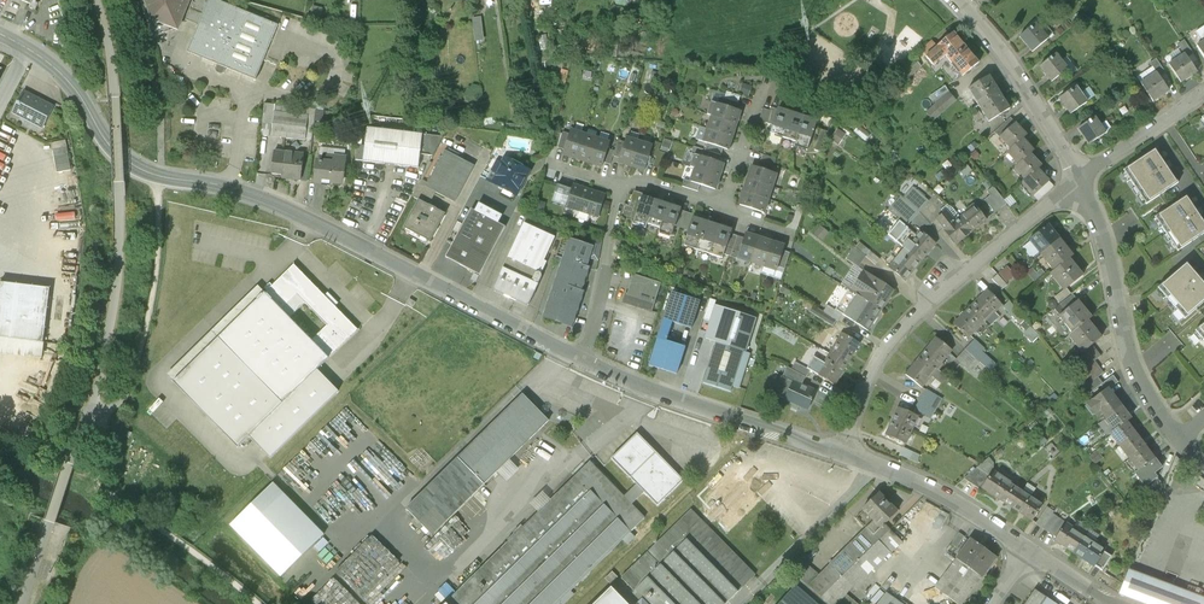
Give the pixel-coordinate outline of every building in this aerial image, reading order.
[(30,5),(29,7),(35,10),(38,4),(36,2),(37,0),(20,0),(30,5)] [(156,23),(179,32),(194,0),(146,0),(156,23)] [(188,54),(257,82),(280,26),(216,0),(210,0),(188,54)] [(482,17),(473,18),(475,41),(485,40),(482,17)] [(1035,24),(1019,37),(1031,52),(1047,39),(1035,24)] [(945,55),(950,61),(966,48),(954,33),(937,47),(925,57),(932,66),(945,55)] [(550,49),(547,36),(540,37),(543,51),(550,49)] [(1178,44),(1184,53),(1187,58),(1193,54),(1184,40),(1178,44)] [(1196,45),(1203,57),(1203,40),(1196,45)] [(920,50),(925,57),(937,47),(932,41),(920,50)] [(978,63),(966,48),(950,61),(962,76),(978,63)] [(1184,53),(1168,64),(1181,82),(1196,72),(1187,58),(1184,53)] [(1040,67),(1052,82),(1067,69),(1055,54),(1040,67)] [(1150,62),(1156,72),(1159,77),(1165,73),(1156,58),(1150,62)] [(913,75),(921,67),(914,59),(905,67),(913,75)] [(559,84),(565,85),(569,71),(562,70),(559,84)] [(1156,72),(1140,82),(1153,101),(1168,90),(1159,77),(1156,72)] [(968,90),(978,106),(999,93),(989,77),(968,90)] [(752,87),(743,84),(740,93),(749,96),(752,87)] [(930,96),(935,104),(949,92),(945,86),(930,96)] [(1076,87),(1059,98),(1070,114),(1087,102),(1076,87)] [(24,91),(12,114),(21,118),(22,115),(44,127),(55,106),(24,91)] [(727,92),(725,100),(739,104),(741,97),(727,92)] [(955,100),(949,92),(935,104),(932,106),(939,114),(955,100)] [(1009,109),(999,93),(978,106),(988,122),(1009,109)] [(737,110),(739,104),(725,100),(720,98),(718,104),(737,110)] [(709,116),(713,117),(738,125),(742,112),(737,110),(718,104),(713,103),(709,116)] [(272,136),(275,112),(275,106),(265,105),(261,135),(272,136)] [(770,108),(769,112),(766,123),(773,125),(777,110),(770,108)] [(308,109),(308,115),(306,129),(314,130),(316,110),(308,109)] [(765,125),(766,123),(769,112),(762,109),(758,122),(765,125)] [(770,134),(783,139),(790,114),(777,110),(773,125),(770,134)] [(308,115),(275,112),(272,136),(305,140),(306,129),(308,115)] [(783,139),(795,142),(803,118),(790,114),(783,139)] [(733,138),(738,125),(713,117),(708,130),(733,138)] [(995,132),(999,137),(1015,122),(1010,117),(995,132)] [(1095,117),(1078,129),(1088,145),(1106,133),(1095,117)] [(816,122),(803,118),(795,142),(797,143),(796,145),(808,149),(816,122)] [(999,137),(1010,149),(1022,137),(1026,134),(1015,122),(999,137)] [(365,147),(364,162),(419,167),(422,134),(367,128),(365,147)] [(563,154),(576,158),(584,134),(571,130),(570,134),(565,150),(563,154)] [(729,150),(733,138),(708,130),(704,142),(707,143),(724,148),(729,150)] [(821,130),(814,150),(821,152),(828,132),(821,130)] [(551,146),(558,148),(563,134),(555,132),(551,146)] [(563,132),(563,134),(558,148),(565,150),(570,134),(563,132)] [(596,138),(584,134),(576,158),(588,162),(596,138)] [(1006,152),(1017,164),(1030,153),(1034,150),(1022,137),(1010,149),(1006,152)] [(609,142),(596,138),(588,162),(601,166),(609,142)] [(619,162),(631,166),(638,142),(626,138),(625,143),(620,158),(619,162)] [(671,141),(665,139),(661,149),(668,152),(671,141)] [(618,140),(615,152),(613,156),(620,158),(625,143),(618,140)] [(651,145),(638,142),(631,166),(643,170),(651,145)] [(660,143),(654,142),(650,155),(656,157),(653,167),(660,169),(665,154),(658,151),(660,143)] [(707,143),(705,150),(710,152),(721,156),(724,148),(707,143)] [(356,161),(364,162),(365,147),(358,146),(356,161)] [(708,159),(710,152),(705,150),(694,147),(691,154),(696,155),(708,159)] [(610,165),(613,156),(615,152),(608,149),(604,163),(610,165)] [(1155,149),(1123,170),(1146,204),(1178,183),(1155,149)] [(304,155),(275,151),(272,173),(285,174),(285,179),(301,181),(304,155)] [(445,152),(427,189),(456,203),(474,166),(445,152)] [(1014,167),(1025,180),(1037,168),(1041,165),(1030,153),(1017,164),(1014,167)] [(311,155),(304,155),(301,181),(308,181),(311,155)] [(318,159),(316,183),(344,186),(347,156),(335,155),(335,161),(318,159)] [(691,167),(696,169),(720,177),(724,164),(708,159),(696,155),(691,167)] [(762,155),(760,162),(772,165),(773,166),(776,159),(762,155)] [(498,161),(488,180),(519,196),(532,171),(506,157),(502,163),(498,161)] [(957,162),(953,157),(942,165),(947,170),(957,162)] [(770,172),(772,165),(760,162),(758,161),(756,168),(770,172)] [(971,170),(963,161),(956,168),(964,177),(971,170)] [(750,166),(746,179),(771,187),(775,174),(770,172),(756,168),(750,166)] [(1048,181),(1037,168),(1025,180),(1021,183),(1032,195),(1048,181)] [(716,190),(720,177),(696,169),(691,182),(701,185),(716,190)] [(746,179),(742,192),(767,200),(771,187),(746,179)] [(701,185),(691,182),(685,180),(682,187),(698,192),(701,185)] [(1053,186),(1048,181),(1032,195),(1037,200),(1053,186)] [(573,185),(571,190),(566,207),(598,217),(605,195),(573,185)] [(553,203),(566,207),(571,190),(558,186),(553,203)] [(984,200),(995,213),(1006,203),(993,186),(987,191),(990,195),(984,200)] [(897,212),(909,223),(928,202),(912,187),(903,197),(907,201),(897,212)] [(621,215),(634,219),(642,196),(639,195),(639,193),(634,191),(629,206),(625,205),(621,215)] [(763,212),(767,200),(742,192),(738,204),(763,212)] [(645,227),(648,217),(654,200),(642,196),(634,219),(633,223),(645,227)] [(1154,217),(1177,251),(1203,233),(1203,222),(1187,196),(1154,217)] [(668,204),(654,200),(648,217),(662,222),(668,204)] [(419,202),(403,231),(429,245),(445,215),(419,202)] [(969,211),(958,219),(969,233),(986,220),(973,203),(967,208),(969,211)] [(680,208),(668,204),(662,222),(659,232),(671,236),(674,226),(679,210),(680,208)] [(694,215),(679,210),(674,226),(689,231),(693,217),(694,215)] [(473,211),(447,259),(480,277),(506,228),(473,211)] [(955,244),(969,233),(958,219),(955,222),(946,211),(936,219),(955,244)] [(684,245),(697,249),(706,221),(693,217),(689,231),(684,245)] [(697,249),(710,253),(719,226),(706,221),(697,249)] [(554,237),(524,223),(494,288),(528,303),(546,262),(543,261),(554,237)] [(1040,254),(1059,239),(1048,225),(1029,240),(1040,254)] [(732,230),(719,226),(710,253),(723,258),(723,255),(730,234),(732,230)] [(822,240),(828,233),(820,226),(813,234),(822,240)] [(919,230),(904,248),(920,261),(935,243),(919,230)] [(737,259),(750,264),(759,237),(746,233),(744,239),(737,259)] [(723,255),(737,259),(744,239),(730,234),(723,255)] [(750,264),(763,268),(772,242),(759,237),(750,264)] [(571,238),(564,260),(588,269),(592,259),(596,247),(592,245),(571,238)] [(1040,254),(1054,271),(1069,259),(1073,256),(1059,239),(1040,254)] [(593,240),(592,245),(596,247),(592,259),(598,260),(602,242),(593,240)] [(785,246),(772,242),(763,268),(776,272),(777,269),(783,251),(785,246)] [(879,260),(859,242),(854,248),(865,255),(875,265),(879,260)] [(649,253),(630,243),(627,249),(646,259),(649,253)] [(857,267),(865,255),(854,248),(846,259),(857,267)] [(905,280),(920,261),(904,248),(889,266),(905,280)] [(789,253),(783,251),(777,269),(783,271),(789,253)] [(1082,276),(1069,259),(1054,271),(1050,274),(1064,291),(1068,288),(1082,276)] [(590,269),(588,269),(564,260),(545,317),(573,327),(586,291),(583,290),(590,269)] [(1158,288),(1184,319),(1203,302),(1203,283),(1187,263),(1158,288)] [(271,459),(340,392),(318,370),(359,330),(295,265),(175,382),(239,448),(250,437),(271,459)] [(1014,275),(1006,266),(998,273),(1006,282),(1014,275)] [(1037,274),(1032,268),(1026,273),(1031,278),(1037,274)] [(857,295),(865,300),(881,311),(894,291),(863,271),(850,290),(857,295)] [(1006,285),(997,274),(991,279),(1001,289),(1006,285)] [(634,277),(628,296),(624,295),(621,303),(652,313),(661,285),(634,277)] [(1,284),(0,292),(0,355),(43,360),(51,290),(1,284)] [(1056,298),(1061,304),(1073,294),(1068,288),(1064,291),(1056,298)] [(972,308),(984,321),(994,311),(996,312),(1003,305),(988,291),(977,301),(978,302),(972,308)] [(1073,294),(1061,304),(1055,309),(1061,315),(1079,300),(1073,294)] [(844,315),(851,320),(865,300),(857,295),(844,315)] [(406,305),(412,309),(416,303),(410,299),(406,305)] [(881,311),(865,300),(851,320),(867,330),(881,311)] [(1061,315),(1074,332),(1089,320),(1093,317),(1079,300),(1061,315)] [(1024,317),(1010,302),(1004,308),(1018,322),(1024,317)] [(832,328),(837,321),(822,312),(812,305),(807,312),(832,328)] [(827,305),(822,312),(837,321),(841,315),(827,305)] [(984,321),(972,308),(966,314),(965,314),(955,324),(969,338),(976,332),(975,331),(984,321)] [(984,321),(989,326),(999,316),(996,312),(994,311),(984,321)] [(1103,337),(1089,320),(1074,332),(1071,335),(1084,352),(1085,352),(1093,345),(1103,337)] [(989,326),(984,321),(975,331),(976,332),(980,336),(989,326)] [(1195,331),(1203,342),(1203,323),(1195,331)] [(828,354),(846,365),(859,344),(840,333),(828,354)] [(935,338),(920,356),(936,369),(941,363),(949,353),(951,351),(935,338)] [(974,339),(965,349),(980,362),(990,372),(996,365),(982,352),(985,349),(974,339)] [(685,348),(658,340),(650,367),(678,375),(685,348)] [(715,343),(704,386),(732,393),(734,386),(744,389),(753,353),(715,343)] [(1101,356),(1093,345),(1085,352),(1084,352),(1081,354),(1089,365),(1095,361),(1101,356)] [(970,373),(980,362),(965,349),(956,360),(960,364),(970,373)] [(956,360),(949,353),(941,363),(952,373),(960,364),(956,360)] [(846,365),(828,354),(816,374),(834,385),(846,365)] [(931,375),(936,369),(920,356),(905,374),(921,388),(931,375)] [(1103,372),(1095,361),(1089,365),(1082,370),(1091,383),(1098,377),(1097,377),(1103,372)] [(794,371),(806,378),(809,371),(795,363),(791,369),(794,371)] [(947,377),(936,369),(931,375),(941,384),(947,377)] [(806,378),(794,371),(790,377),(808,387),(811,381),(806,378)] [(1113,376),(1102,383),(1100,385),(1105,391),(1108,389),(1108,390),(1118,382),(1113,376)] [(1102,383),(1098,377),(1091,383),(1085,387),(1090,393),(1100,385),(1102,383)] [(808,411),(816,393),(794,383),(786,401),(808,411)] [(523,392),(515,386),(505,398),(513,404),(523,392)] [(1105,418),(1120,406),(1108,390),(1108,389),(1105,391),(1087,405),(1094,414),(1099,410),(1105,418)] [(925,390),(913,410),(930,418),(935,409),(941,400),(925,390)] [(551,422),(525,395),(408,509),(434,536),(551,422)] [(948,404),(941,400),(935,409),(942,414),(948,404)] [(1041,408),(1037,400),(1030,404),(1034,411),(1041,408)] [(1129,418),(1120,406),(1105,418),(1114,430),(1125,422),(1129,418)] [(897,407),(891,421),(911,430),(917,417),(897,407)] [(905,444),(911,430),(891,421),(884,435),(905,444)] [(1110,433),(1120,446),(1135,434),(1125,422),(1114,430),(1110,433)] [(590,461),(447,603),(559,603),(645,518),(632,505),(644,492),(658,506),(684,480),(638,434),(612,459),(636,484),(625,496),(590,461)] [(1120,446),(1129,458),(1144,447),(1135,434),(1120,446)] [(1145,446),(1144,447),(1129,458),(1130,459),(1138,470),(1154,459),(1145,446)] [(919,455),(903,448),(900,456),(915,463),(919,455)] [(1102,459),(1096,451),(1089,456),(1095,464),(1102,459)] [(980,490),(981,488),(988,477),(984,474),(993,461),(988,458),(964,479),(980,490)] [(517,459),(504,471),(513,480),(525,468),(517,459)] [(1138,470),(1130,459),(1124,463),(1133,475),(1135,474),(1135,473),(1138,470)] [(1161,468),(1154,459),(1138,470),(1135,473),(1135,474),(1145,487),(1157,478),(1154,474),(1161,468)] [(289,463),(281,475),(286,479),(294,467),(289,463)] [(733,528),(763,499),(736,470),(705,499),(733,528)] [(981,488),(1012,507),(1022,491),(992,471),(988,477),(981,488)] [(1163,486),(1157,478),(1145,487),(1156,501),(1163,486)] [(326,537),(276,486),(234,526),(284,578),(326,537)] [(1043,504),(1022,491),(1012,507),(1031,521),(1043,504)] [(879,529),(884,525),(896,512),(877,494),(861,511),(879,529)] [(1036,523),(1056,536),(1065,523),(1053,514),(1054,512),(1046,507),(1036,523)] [(692,510),(622,580),(641,599),(646,603),(728,603),(746,586),(756,577),(757,576),(722,541),(692,510)] [(1053,540),(1073,554),(1085,536),(1065,523),(1056,536),(1053,540)] [(807,587),(825,603),(835,603),(851,588),(855,592),(892,555),(891,554),(902,543),(884,525),(879,529),(873,536),(865,528),(818,576),(807,587)] [(413,582),(402,572),(403,571),(394,564),(399,559),(371,535),(309,603),(394,603),(413,582)] [(1105,549),(1085,536),(1073,554),(1093,566),(1102,552),(1105,549)] [(971,540),(935,588),(956,603),(962,603),(996,558),(971,540)] [(1109,557),(1102,552),(1093,566),(1100,571),(1109,557)] [(787,567),(807,587),(818,576),(798,557),(787,567)] [(1143,603),(1203,603),(1203,599),(1128,571),(1119,595),(1143,603)] [(778,603),(815,603),(794,586),(778,603)] [(595,603),(628,603),(612,587),(595,603)] [(876,603),(877,603),(886,593),(880,589),(872,601),(876,603)] [(1035,591),(1026,603),(1054,603),(1035,591)] [(886,593),(877,603),(901,603),(886,593)]
